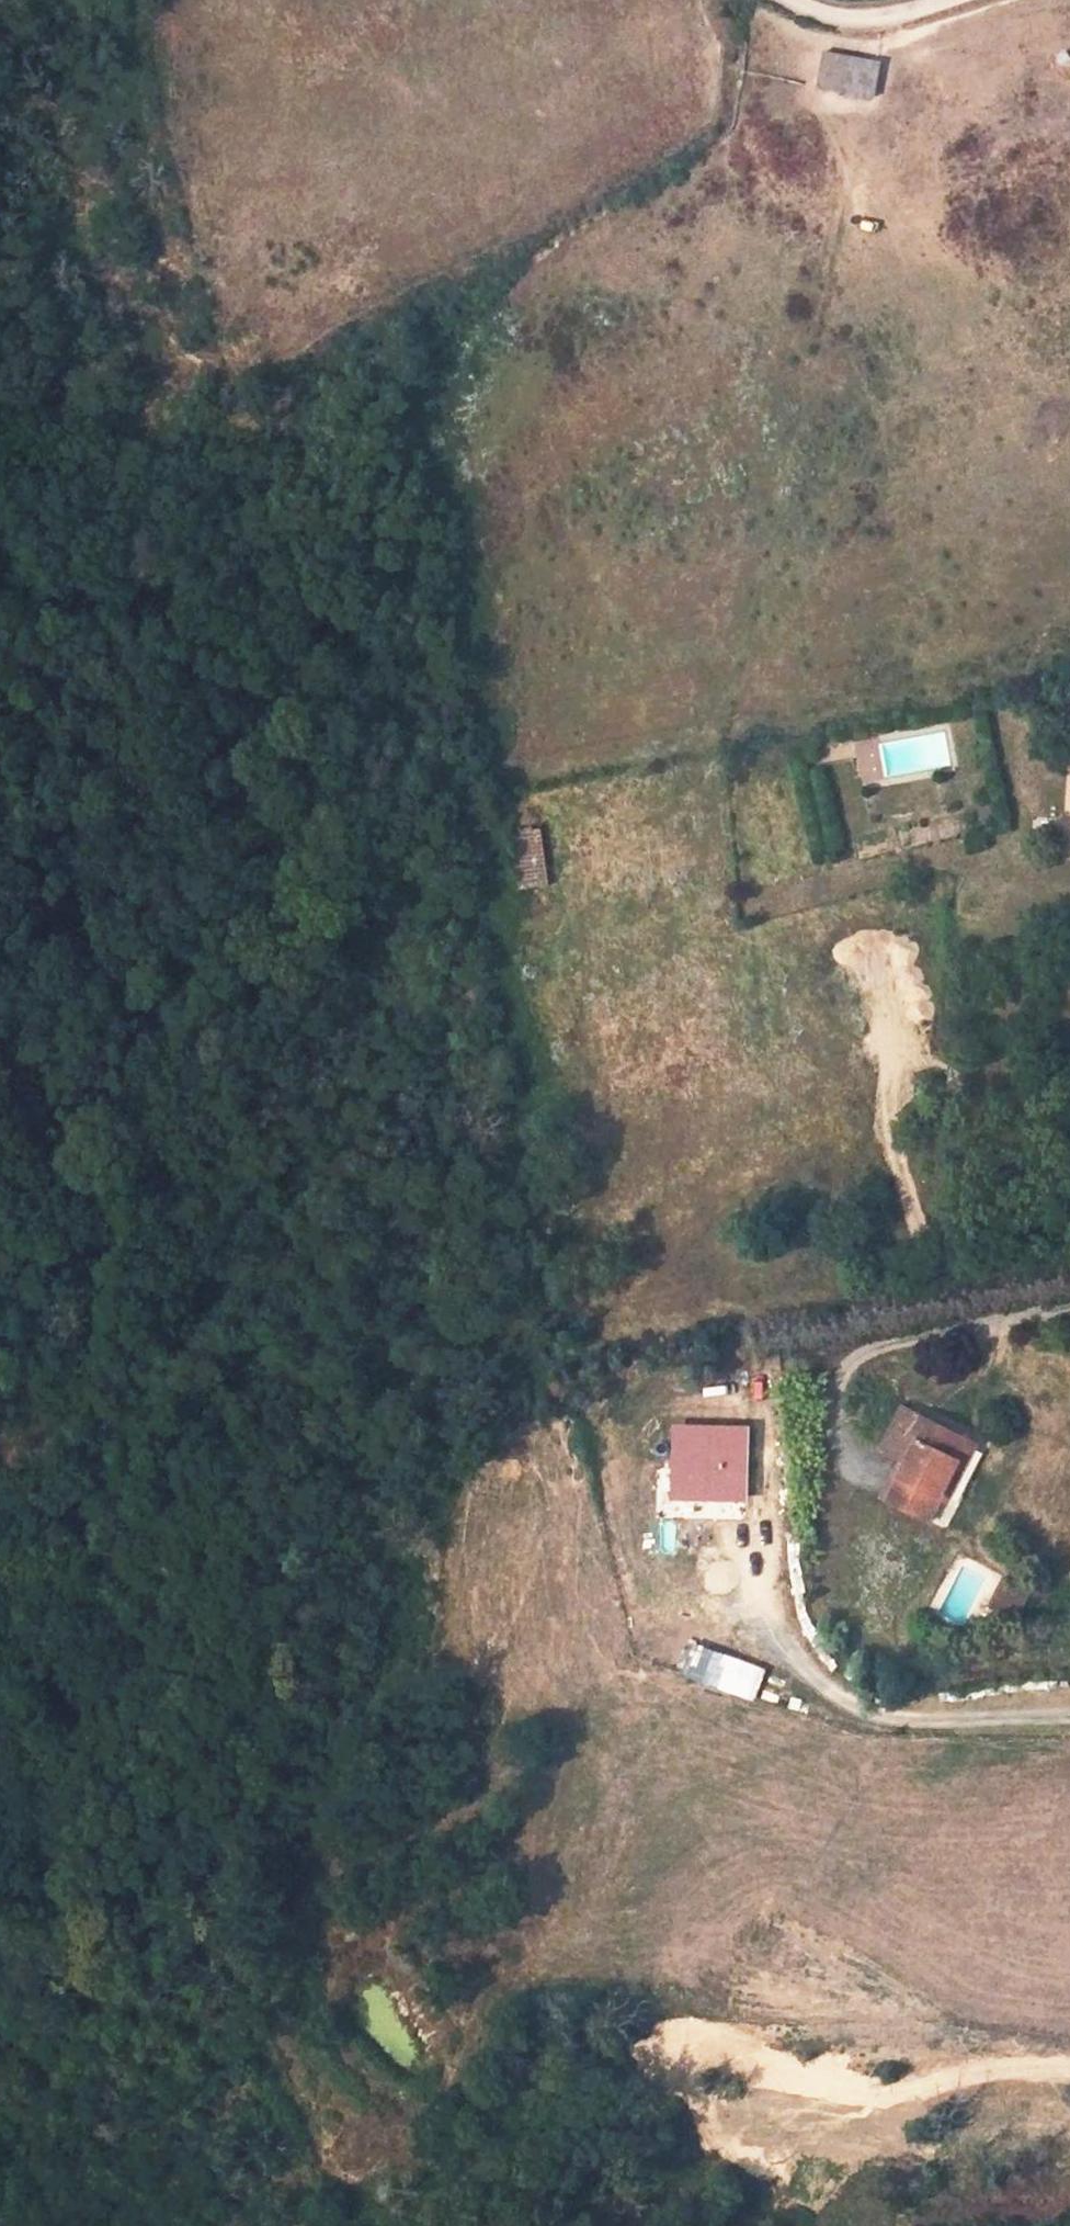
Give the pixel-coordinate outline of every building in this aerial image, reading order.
[(875,97),(879,58),(821,53),(817,91),(875,97)] [(519,874),(544,872),(541,830),(516,831),(519,874)] [(926,1475),(911,1516),(961,1534),(991,1448),(913,1421),(898,1465),(926,1475)] [(668,1502),(747,1502),(747,1424),(668,1424),(668,1502)] [(723,1654),(711,1688),(754,1702),(765,1668),(723,1654)]
